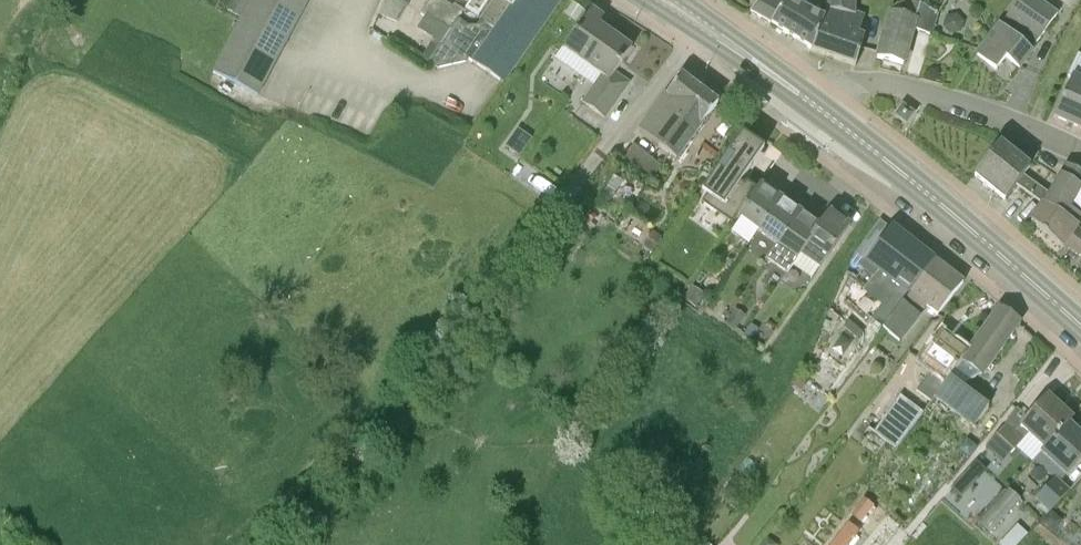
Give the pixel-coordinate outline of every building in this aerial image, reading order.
[(306,0),(252,0),(215,71),(255,92),(306,0)] [(241,18),(250,0),(232,0),(226,11),(240,17),(241,18)] [(377,16),(395,24),(408,6),(397,1),(396,0),(385,0),(377,16)] [(421,14),(426,16),(433,21),(449,31),(450,32),(452,29),(457,19),(461,13),(462,14),(464,12),(455,6),(454,7),(442,0),(433,0),(427,4),(421,14)] [(495,1),(481,22),(478,26),(468,26),(459,20),(453,30),(430,63),(438,68),(465,62),(468,58),(504,83),(555,11),(562,0),(493,0),(495,1)] [(468,7),(478,14),(488,0),(472,0),(468,7)] [(750,12),(771,25),(811,50),(824,20),(825,21),(829,9),(828,6),(829,0),(760,0),(750,12)] [(828,6),(829,9),(825,21),(824,20),(811,50),(856,67),(863,46),(866,37),(858,34),(865,15),(855,12),(855,0),(829,0),(828,6)] [(974,54),(996,71),(1006,59),(1019,70),(1033,52),(1031,50),(1059,16),(1040,0),(1019,0),(999,25),(998,24),(974,54)] [(916,20),(920,6),(903,1),(891,12),(890,13),(916,20)] [(572,3),(565,14),(576,22),(584,11),(584,10),(573,2),(572,3)] [(883,37),(877,59),(906,66),(915,31),(932,37),(939,16),(920,6),(916,20),(890,13),(883,37)] [(588,66),(611,34),(598,25),(604,18),(592,9),(564,49),(588,66)] [(614,74),(632,49),(611,34),(588,66),(600,75),(593,86),(594,86),(590,92),(613,107),(629,84),(614,74)] [(697,132),(705,122),(718,104),(681,77),(660,105),(697,132)] [(1072,78),(1054,117),(1080,129),(1080,82),(1072,78)] [(604,119),(613,107),(590,92),(582,103),(586,106),(604,119)] [(676,160),(697,132),(660,105),(639,133),(676,160)] [(902,106),(895,116),(906,124),(913,115),(902,106)] [(742,134),(702,192),(708,196),(702,203),(733,225),(739,216),(748,203),(750,199),(757,190),(749,184),(742,180),(752,167),(764,149),(743,135),(742,134)] [(999,144),(974,176),(975,176),(1005,200),(1016,185),(1042,205),(1043,204),(1044,203),(1046,201),(1020,181),(1023,176),(1029,168),(999,144)] [(1020,181),(1046,201),(1044,203),(1076,225),(1080,217),(1070,208),(1071,205),(1080,210),(1080,209),(1080,174),(1066,167),(1060,177),(1049,195),(1023,176),(1020,181)] [(742,218),(732,232),(748,244),(759,230),(781,199),(760,185),(757,190),(750,199),(748,203),(739,216),(742,218)] [(778,244),(800,212),(781,199),(759,230),(778,244)] [(1031,221),(1064,248),(1065,247),(1080,258),(1080,233),(1076,229),(1078,227),(1076,225),(1044,203),(1043,204),(1042,205),(1031,221)] [(584,218),(591,224),(596,217),(589,211),(584,218)] [(768,258),(767,260),(786,273),(786,274),(792,266),(797,259),(797,258),(799,255),(800,255),(800,254),(808,243),(820,226),(819,226),(800,212),(778,244),(768,258)] [(800,254),(800,255),(820,269),(823,266),(828,258),(838,244),(850,226),(829,212),(819,226),(820,226),(808,243),(800,254)] [(851,275),(849,279),(853,282),(864,291),(882,304),(872,318),(885,328),(902,305),(909,296),(910,295),(935,262),(891,228),(890,228),(890,229),(877,245),(865,260),(865,261),(859,268),(862,271),(856,279),(851,275)] [(644,245),(643,247),(652,253),(653,251),(661,239),(653,233),(644,245)] [(935,262),(910,295),(926,307),(927,308),(937,316),(938,315),(949,301),(963,284),(935,262)] [(749,286),(753,289),(767,270),(763,267),(749,286)] [(750,298),(748,296),(752,290),(748,286),(738,301),(742,304),(745,306),(750,298)] [(692,287),(683,300),(695,308),(704,295),(692,287)] [(885,328),(884,329),(901,343),(920,319),(918,317),(903,306),(902,305),(885,328)] [(716,314),(724,320),(730,313),(722,307),(716,314)] [(961,361),(950,376),(967,387),(982,376),(1020,323),(998,308),(966,354),(961,361)] [(735,309),(726,322),(736,329),(745,316),(735,309)] [(863,333),(849,322),(844,328),(858,339),(863,333)] [(744,336),(751,340),(758,329),(751,325),(744,336)] [(928,375),(916,392),(931,403),(934,399),(935,398),(945,382),(949,378),(950,376),(961,361),(966,354),(939,335),(919,364),(930,372),(933,373),(930,377),(928,375)] [(801,376),(794,386),(795,386),(801,391),(802,392),(809,382),(808,382),(801,376)] [(935,398),(934,399),(938,402),(974,428),(989,406),(949,378),(945,382),(935,398)] [(899,397),(884,417),(907,435),(923,414),(899,397)] [(1006,425),(986,446),(1003,462),(1028,434),(1045,450),(1068,424),(1072,419),(1048,397),(1033,413),(1028,418),(1027,419),(1020,427),(1014,433),(1006,425)] [(1035,500),(1048,513),(1069,490),(1060,482),(1066,476),(1078,462),(1080,459),(1080,435),(1068,424),(1045,450),(1042,453),(1051,462),(1043,470),(1054,479),(1035,500)] [(969,471),(963,477),(972,486),(978,480),(979,479),(969,470),(969,471)] [(1009,490),(977,524),(989,534),(1021,501),(1009,490)] [(1051,512),(1041,522),(1042,523),(1053,532),(1062,522),(1051,512)]
